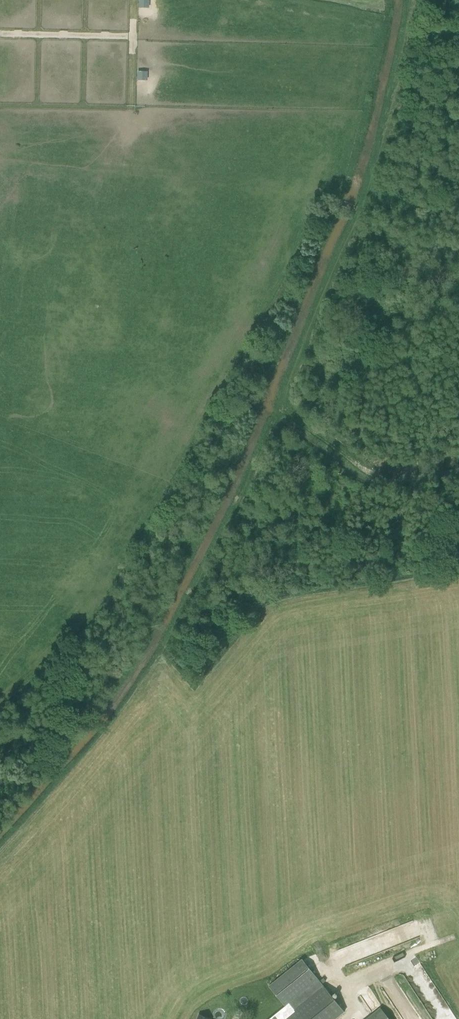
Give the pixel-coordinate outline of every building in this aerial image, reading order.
[(345,1012),(322,984),(320,981),(302,959),(269,986),(285,1006),(270,1018),(336,1018),(345,1012)] [(381,1008),(368,1018),(389,1018),(381,1008)]
